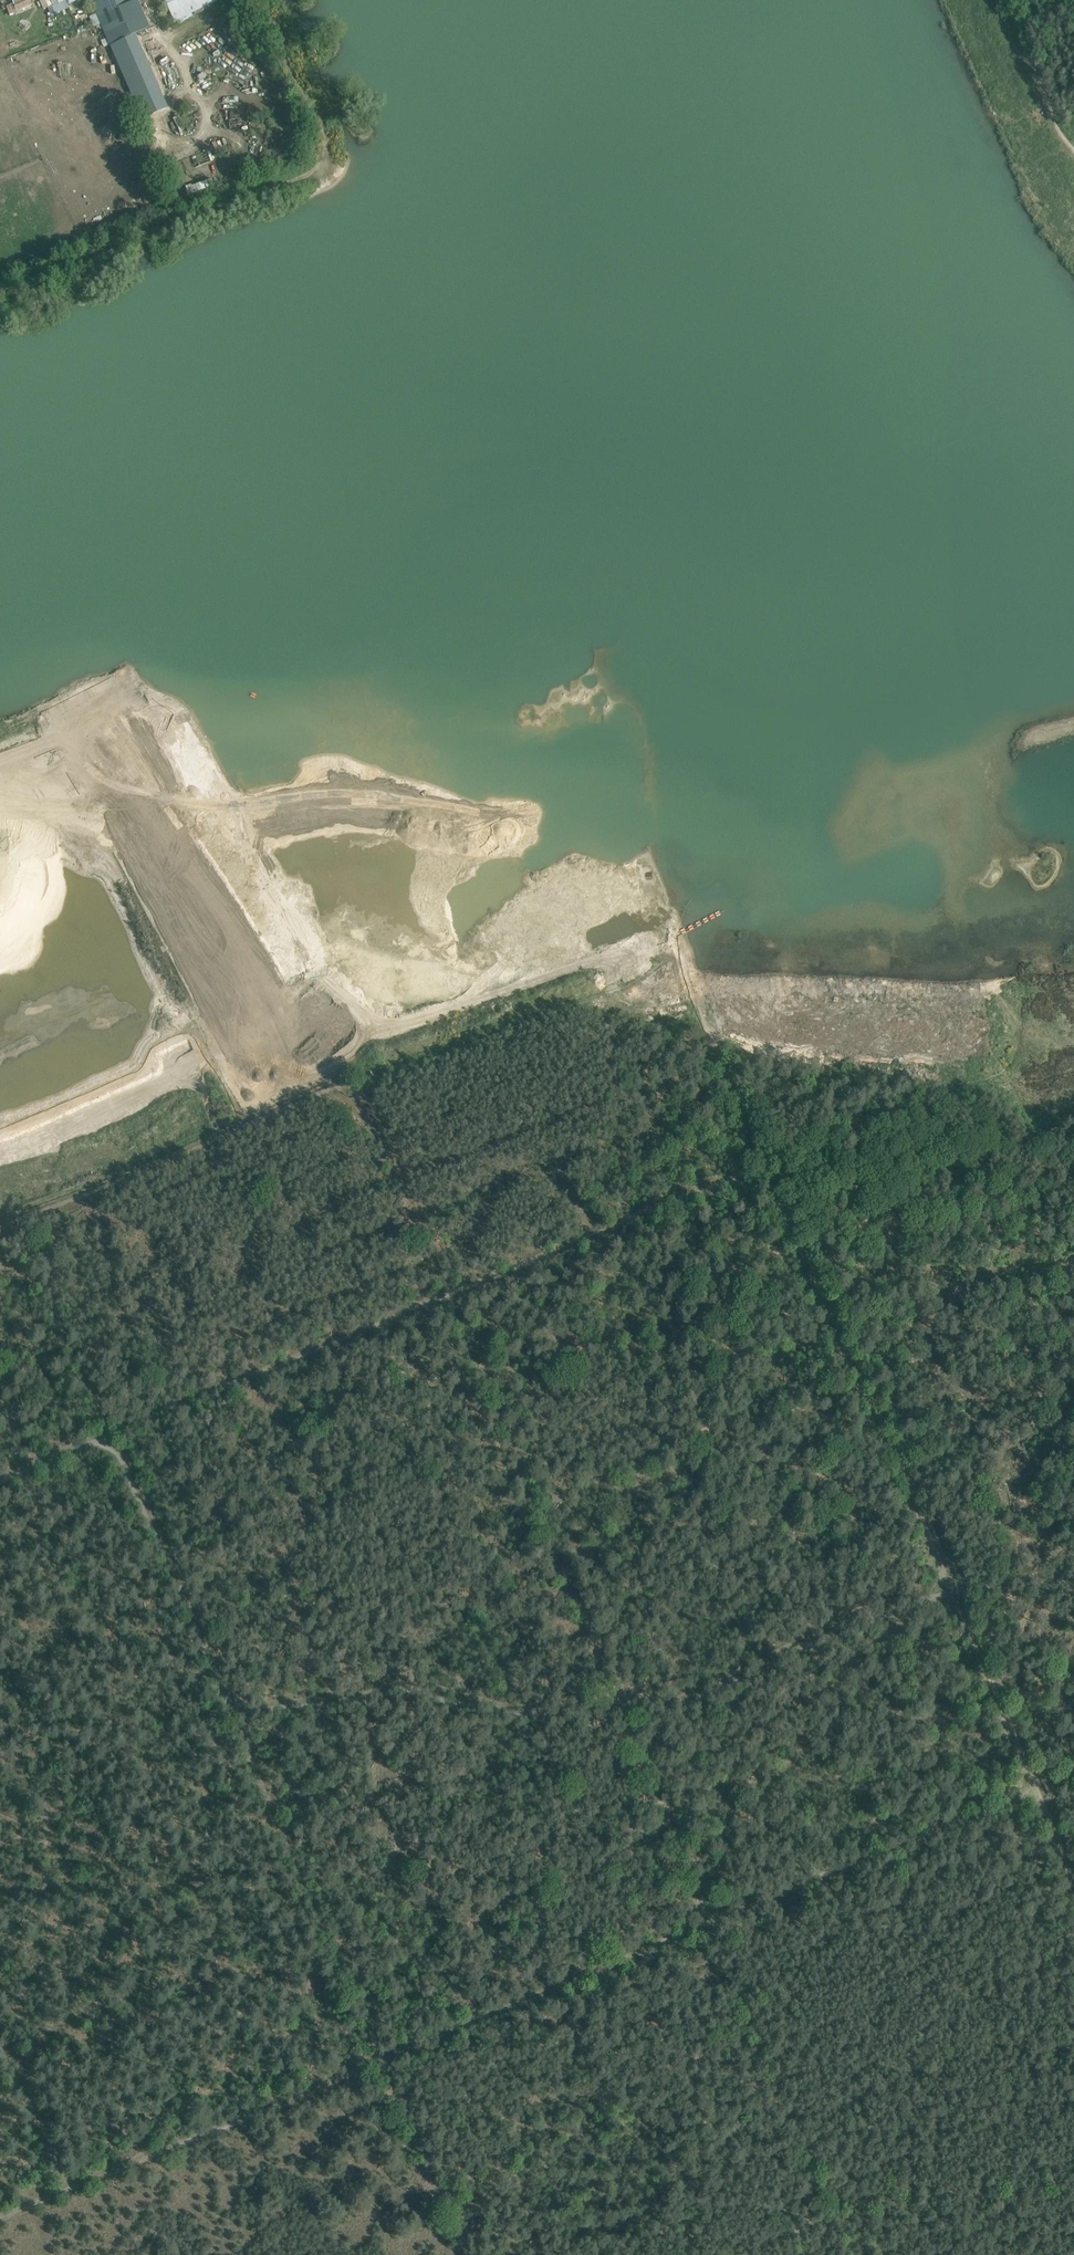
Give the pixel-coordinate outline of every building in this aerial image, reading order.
[(16,7),(17,10),(31,4),(30,0),(12,0),(16,7)] [(44,9),(48,7),(52,16),(68,9),(66,5),(78,0),(40,0),(44,9)] [(96,12),(101,23),(111,46),(130,38),(148,30),(136,1),(140,0),(91,0),(96,12)] [(214,0),(164,0),(164,1),(173,19),(214,0)] [(96,12),(89,15),(94,26),(101,23),(96,12)] [(204,151),(179,160),(181,167),(193,162),(201,159),(207,157),(204,151)]
